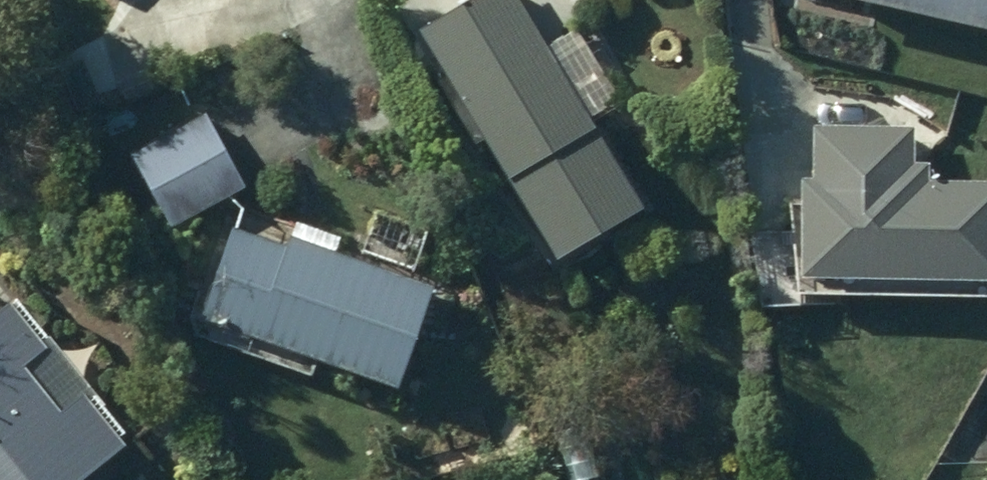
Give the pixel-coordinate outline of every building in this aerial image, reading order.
[(412,28),(545,257),(635,204),(586,121),(607,108),(598,92),(574,106),(512,0),(460,0),(412,28)] [(826,33),(850,38),(859,1),(986,32),(986,0),(834,0),(826,33)] [(79,63),(55,71),(68,113),(93,104),(79,63)] [(200,114),(125,153),(163,226),(237,187),(200,114)] [(905,127),(806,123),(804,181),(789,180),(785,280),(986,287),(986,181),(920,179),(920,169),(904,168),(905,127)] [(355,254),(408,271),(423,226),(370,209),(355,254)] [(421,286),(328,253),(335,236),(288,220),(278,248),(221,228),(189,318),(208,324),(205,332),(240,344),(243,335),(386,386),(421,286)] [(85,401),(91,396),(49,343),(42,348),(5,302),(0,306),(0,479),(75,479),(119,445),(85,401)] [(568,479),(584,479),(597,478),(588,428),(559,434),(568,479)]
